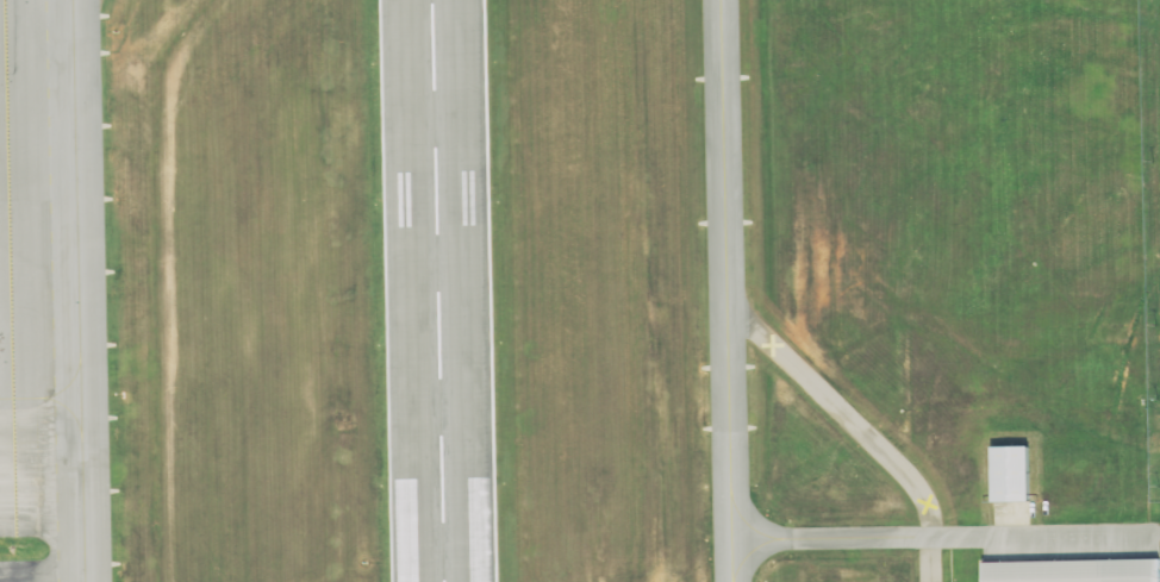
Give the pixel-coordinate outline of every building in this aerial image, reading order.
[(990,502),(1027,501),(1026,445),(989,446),(990,502)] [(983,581),(1159,581),(1159,559),(983,563),(983,581)]
